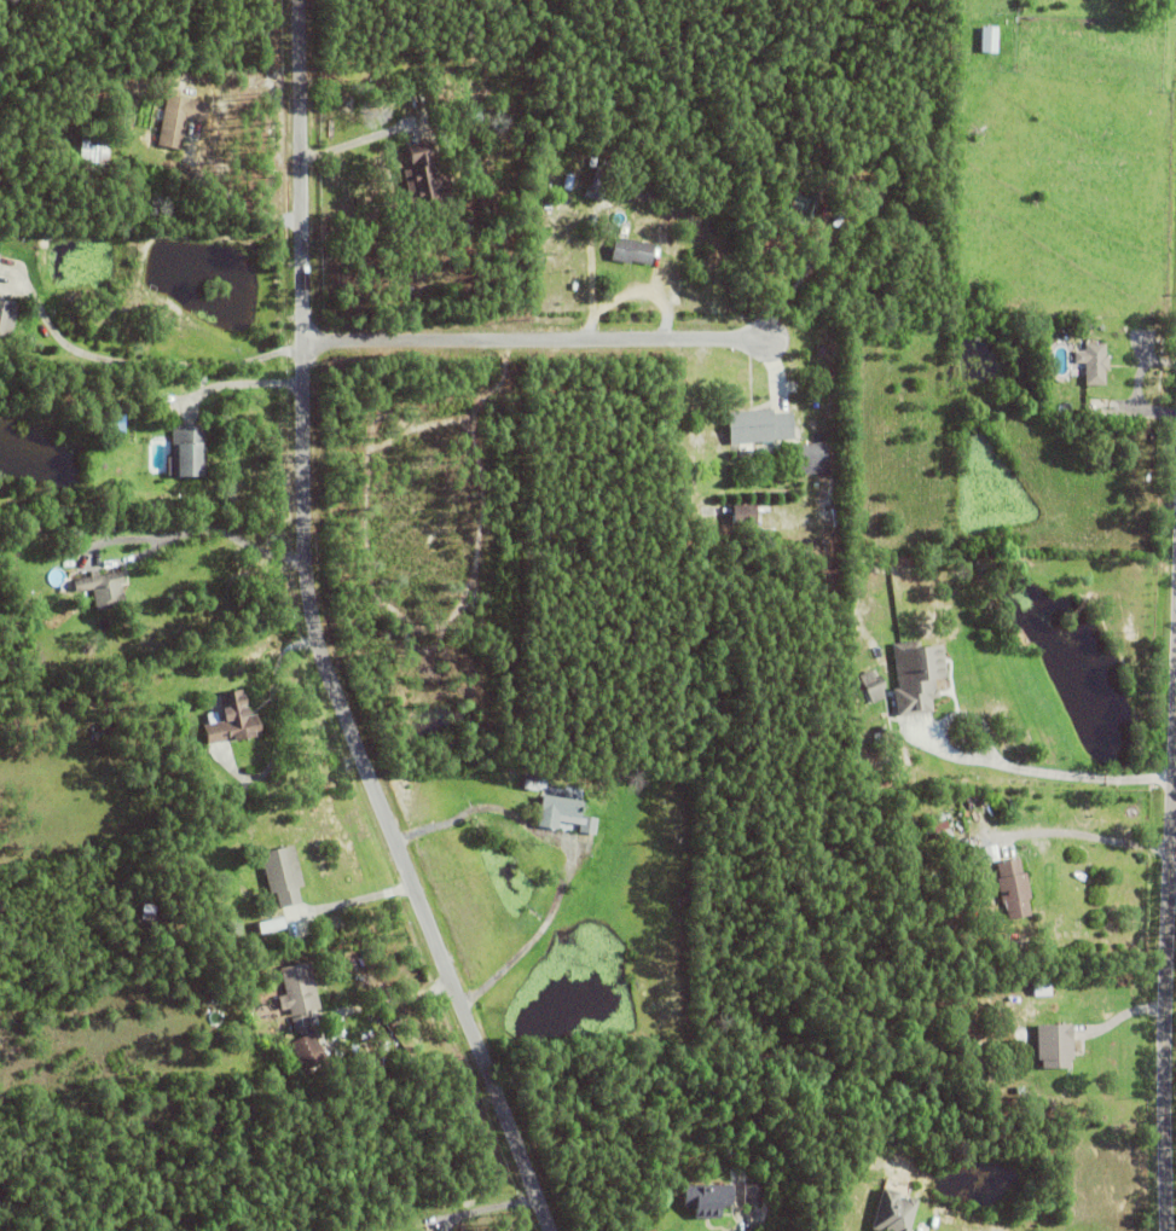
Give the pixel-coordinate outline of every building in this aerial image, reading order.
[(980,53),(980,28),(997,28),(996,54),(980,53)] [(463,99),(479,92),(480,95),(464,103),(463,99)] [(186,120),(180,151),(157,146),(166,97),(209,104),(205,123),(186,120)] [(464,115),(481,112),(482,123),(465,126),(464,115)] [(450,176),(451,188),(438,191),(440,202),(411,209),(404,172),(411,170),(406,147),(428,143),(433,168),(435,180),(450,176)] [(607,190),(603,203),(584,197),(587,186),(591,186),(596,167),(609,170),(604,190),(607,190)] [(561,190),(564,175),(573,178),(570,192),(561,190)] [(810,222),(807,227),(798,223),(800,217),(798,216),(809,191),(823,197),(811,222),(810,222)] [(546,244),(550,225),(556,226),(551,246),(546,244)] [(622,239),(626,240),(626,242),(643,244),(647,244),(647,245),(655,246),(654,250),(657,251),(656,259),(653,257),(651,267),(631,263),(630,266),(610,262),(614,239),(622,240),(622,239)] [(8,348),(0,346),(0,303),(17,307),(8,348)] [(1047,329),(1047,330),(1041,330),(1041,329),(1039,329),(1039,321),(1048,321),(1048,329),(1047,329)] [(1107,356),(1108,373),(1105,373),(1105,388),(1084,388),(1084,366),(1073,366),(1073,353),(1084,353),(1084,346),(1105,344),(1105,356),(1107,356)] [(824,358),(824,359),(817,358),(818,348),(827,349),(825,349),(828,350),(827,358),(824,358)] [(197,376),(205,376),(205,384),(197,384),(197,376)] [(792,413),(794,441),(730,447),(726,414),(774,411),(774,416),(792,413)] [(167,459),(172,459),(172,428),(204,428),(204,477),(199,477),(199,481),(176,481),(176,478),(167,478),(167,459)] [(822,477),(822,475),(799,477),(795,448),(825,443),(829,476),(822,477)] [(732,507),(755,507),(755,527),(732,527),(732,507)] [(65,547),(75,526),(81,529),(73,550),(65,547)] [(89,580),(121,573),(123,585),(120,586),(124,606),(97,612),(89,580)] [(1013,634),(1021,629),(1030,644),(1021,649),(1013,634)] [(899,716),(935,712),(934,699),(945,698),(942,674),(949,673),(946,645),(921,647),(920,641),(895,643),(900,689),(896,689),(899,716)] [(879,677),(885,689),(880,691),(885,699),(871,705),(858,678),(870,672),(874,679),(879,677)] [(254,741),(233,745),(232,743),(227,744),(227,742),(207,747),(202,728),(222,724),(220,713),(221,713),(218,696),(242,691),(248,718),(255,716),(260,737),(253,738),(254,741)] [(93,736),(103,731),(105,738),(95,742),(93,736)] [(538,790),(537,794),(522,791),(523,777),(533,779),(534,776),(546,778),(544,791),(538,790)] [(558,818),(556,832),(537,830),(540,800),(583,806),(580,821),(558,818)] [(933,834),(925,836),(922,829),(927,826),(926,820),(931,819),(932,826),(946,821),(951,837),(935,842),(933,834)] [(278,912),(274,896),(268,898),(259,855),(292,847),(303,889),(296,892),(300,906),(278,912)] [(1026,875),(1031,900),(1027,901),(1031,918),(1007,923),(1004,906),(1002,907),(997,881),(1000,881),(996,865),(1019,860),(1023,876),(1026,875)] [(972,875),(980,873),(981,882),(973,883),(972,875)] [(140,921),(143,908),(155,910),(153,923),(140,921)] [(279,1015),(276,1000),(285,998),(279,971),(308,964),(319,1012),(307,1016),(311,1030),(294,1034),(289,1012),(279,1015)] [(1042,1072),(1042,1064),(1037,1064),(1037,1028),(1072,1028),(1072,1062),(1070,1062),(1070,1070),(1042,1072)] [(289,1045),(312,1034),(326,1063),(302,1075),(289,1045)] [(208,1121),(216,1119),(220,1133),(213,1136),(208,1121)] [(720,1202),(720,1215),(695,1215),(695,1202),(683,1202),(683,1180),(732,1180),(732,1202),(720,1202)] [(745,1181),(761,1181),(761,1202),(745,1203),(745,1181)]
